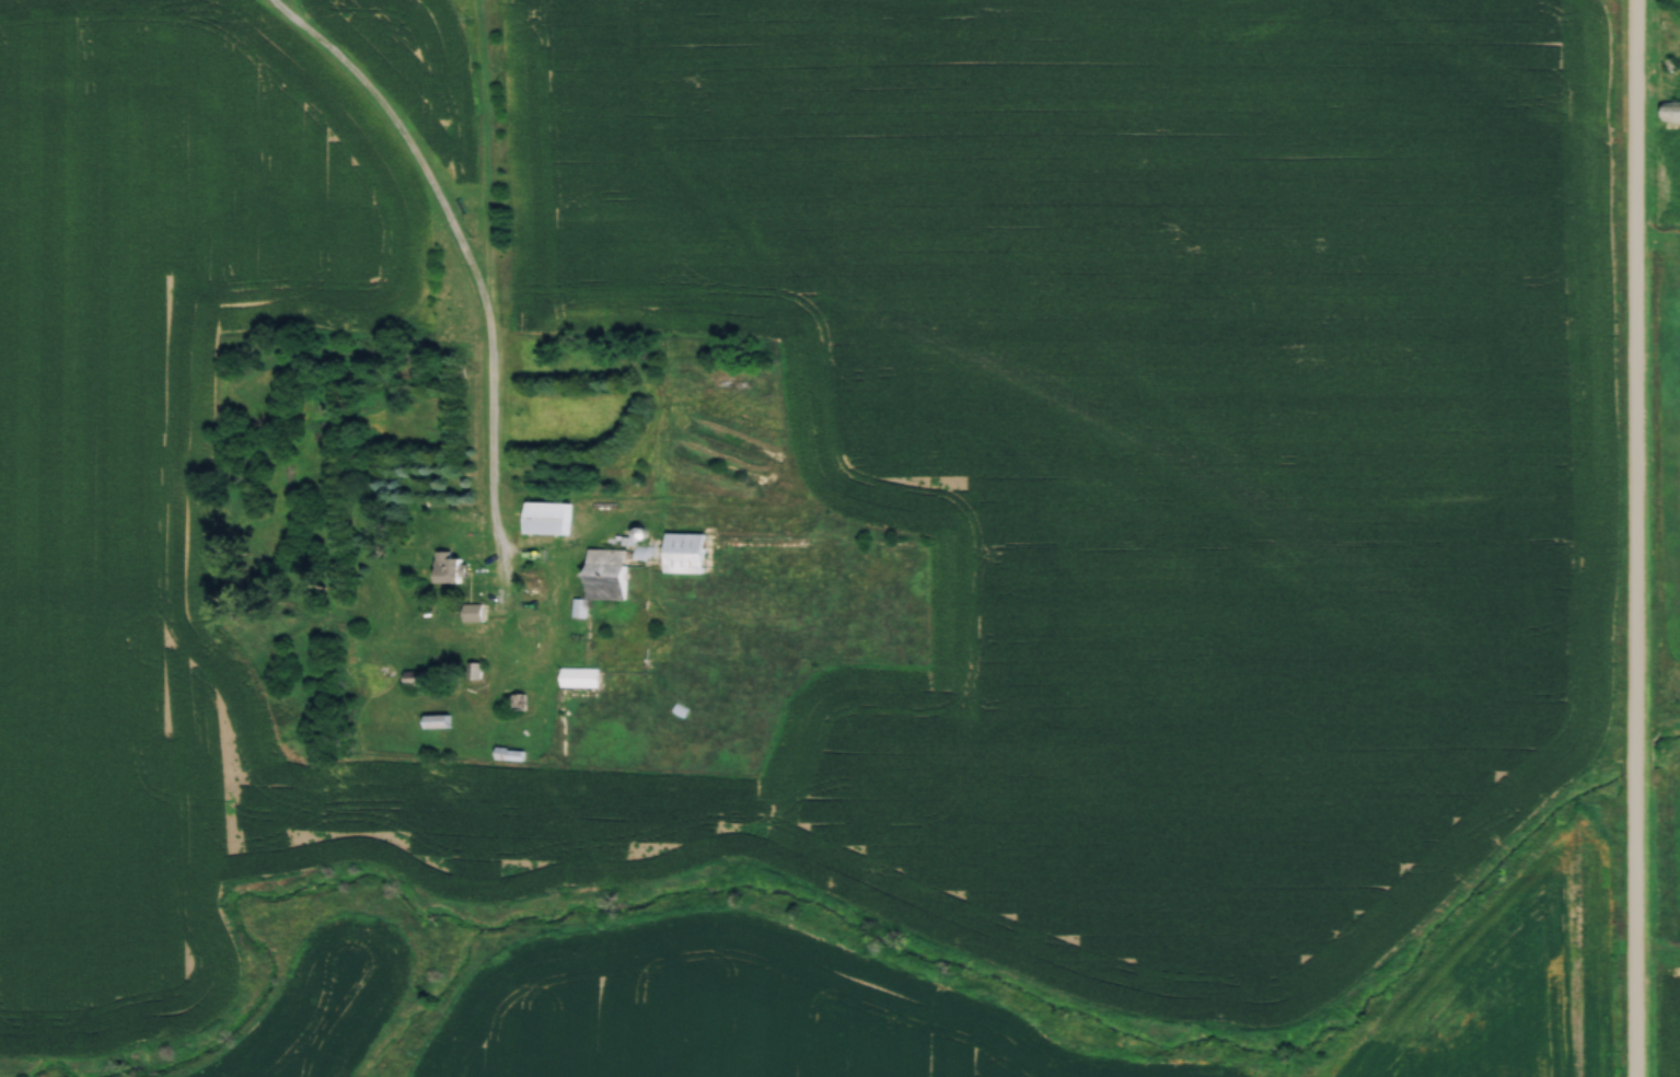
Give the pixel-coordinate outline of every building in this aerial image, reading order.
[(1664,118),(1679,118),(1679,103),(1664,103),(1664,118)] [(525,533),(570,533),(570,501),(525,501),(525,533)] [(707,572),(708,532),(667,532),(667,572),(707,572)] [(626,599),(628,549),(588,548),(587,598),(575,598),(574,616),(587,616),(588,598),(626,599)] [(438,582),(463,582),(463,555),(438,555),(438,582)] [(599,665),(560,665),(560,686),(599,686),(599,665)] [(449,726),(449,715),(435,715),(435,719),(427,719),(427,726),(449,726)]
